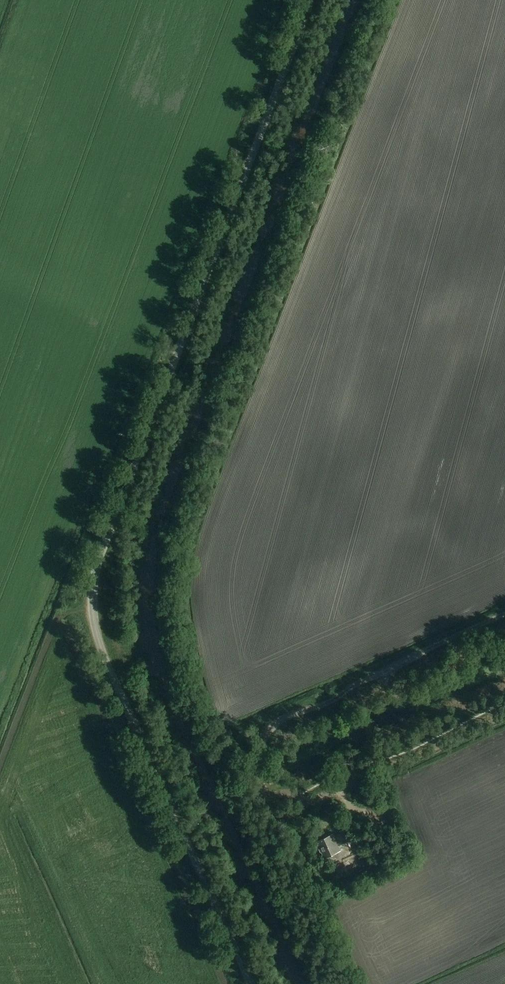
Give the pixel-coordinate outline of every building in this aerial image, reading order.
[(322,853),(324,858),(340,851),(338,848),(352,842),(347,830),(340,833),(341,835),(334,838),(333,836),(317,842),(321,850),(319,850),(320,854),(322,853)]
